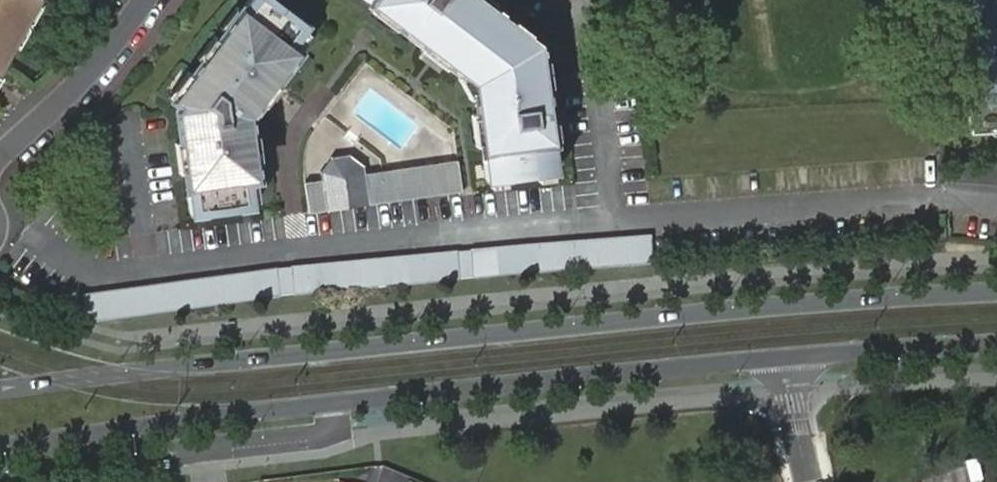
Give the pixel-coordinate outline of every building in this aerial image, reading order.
[(6,83),(54,0),(0,0),(0,80),(6,83)] [(179,104),(186,109),(182,115),(187,145),(191,173),(197,218),(256,210),(254,201),(251,183),(258,181),(260,181),(257,164),(252,134),(250,119),(260,106),(256,102),(273,78),(279,83),(283,76),(299,54),(295,50),(308,31),(311,26),(275,0),(254,0),(245,12),(229,34),(223,42),(207,66),(197,80),(179,104)] [(462,70),(473,78),(475,94),(478,111),(482,141),(487,179),(557,170),(553,139),(547,106),(545,89),(543,74),(538,39),(492,5),(486,0),(372,0),(370,2),(373,4),(398,22),(424,42),(450,61),(462,70)] [(968,122),(996,120),(996,0),(963,0),(968,122)] [(394,28),(398,22),(373,4),(369,10),(394,28)] [(224,31),(229,34),(245,12),(240,9),(224,31)] [(312,34),(308,31),(295,50),(299,54),(312,34)] [(200,61),(207,66),(223,42),(218,38),(200,61)] [(446,67),(450,61),(424,42),(420,48),(446,67)] [(304,56),(299,54),(283,76),(287,79),(304,56)] [(473,78),(462,70),(457,75),(468,94),(475,94),(473,78)] [(550,74),(543,74),(545,89),(552,89),(550,74)] [(173,100),(179,104),(197,80),(191,75),(173,100)] [(282,86),(279,83),(273,78),(256,102),(260,106),(266,109),(282,86)] [(554,105),(547,106),(553,139),(559,139),(554,105)] [(476,142),(482,141),(478,111),(472,112),(476,142)] [(259,134),(252,134),(257,164),(264,163),(259,134)] [(191,173),(187,145),(179,147),(183,174),(191,173)] [(312,215),(469,190),(465,157),(359,174),(358,165),(346,151),(330,153),(320,171),(322,179),(306,181),(312,215)] [(260,200),(258,181),(251,183),(254,201),(260,200)] [(653,265),(656,265),(652,230),(472,248),(476,281),(653,265)] [(464,283),(476,281),(472,248),(461,250),(464,283)] [(443,284),(464,283),(461,250),(293,267),(297,302),(332,298),(443,284)] [(285,303),(297,302),(293,267),(280,268),(285,303)] [(89,293),(92,329),(179,316),(285,303),(280,268),(89,293)]
